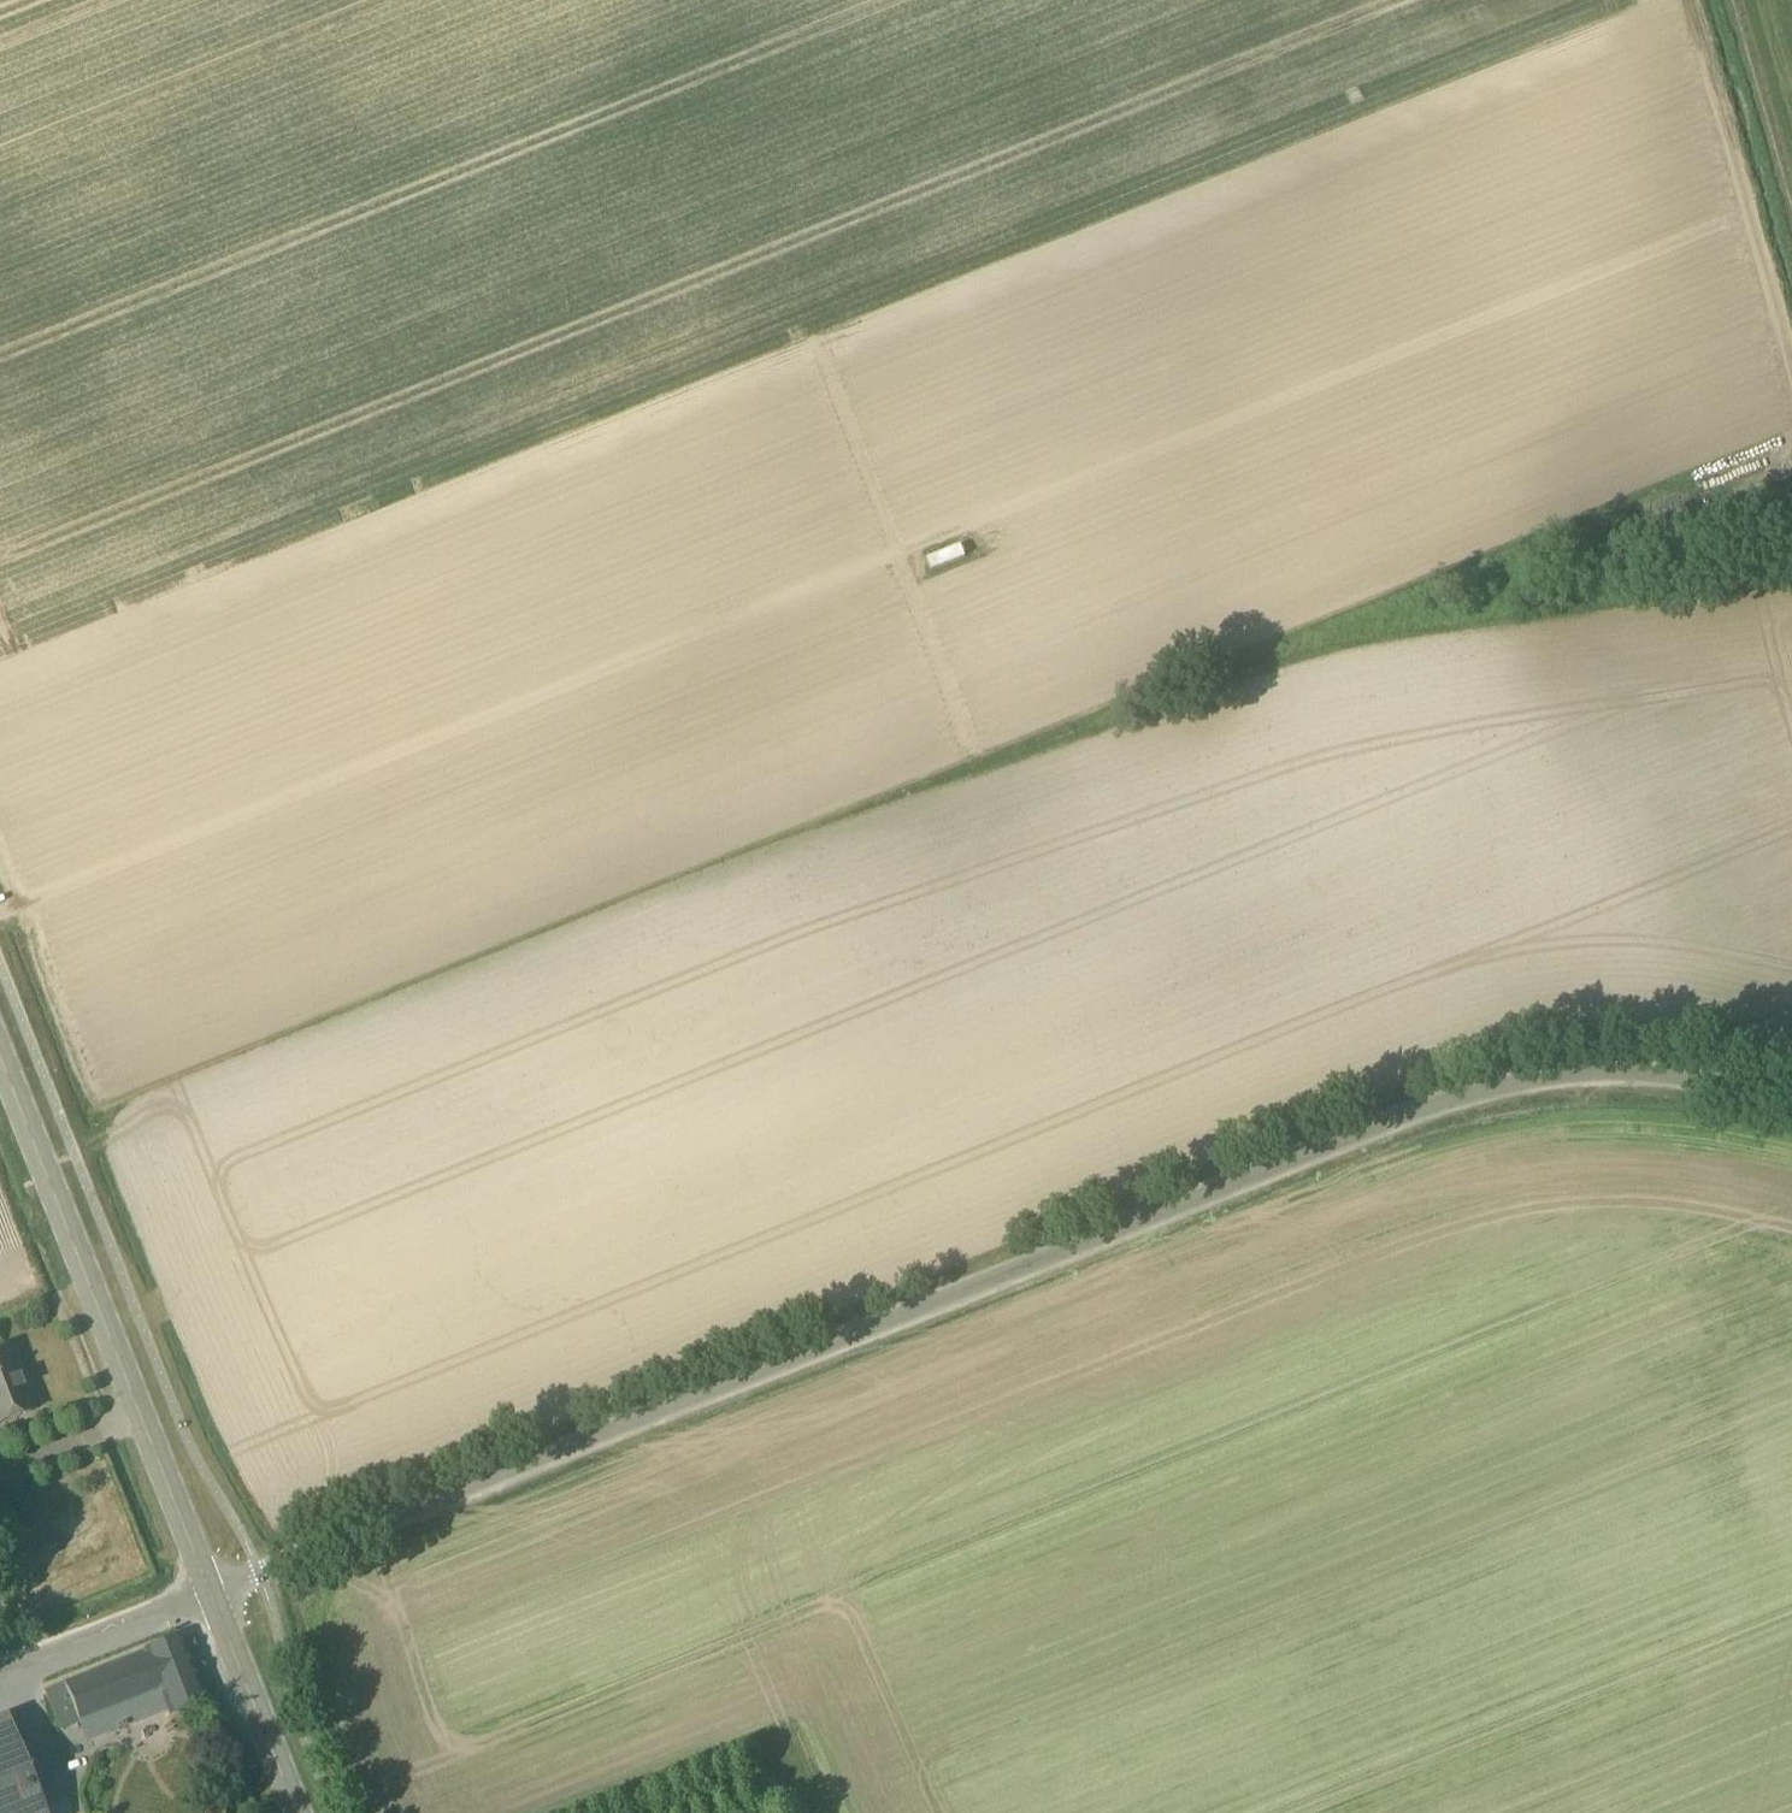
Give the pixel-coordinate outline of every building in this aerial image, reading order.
[(32,1412),(25,1394),(30,1392),(12,1347),(0,1352),(0,1424),(32,1412)] [(60,1727),(79,1720),(160,1689),(169,1714),(204,1700),(180,1637),(46,1690),(60,1727)] [(4,1717),(0,1719),(0,1812),(43,1812),(4,1717)]
